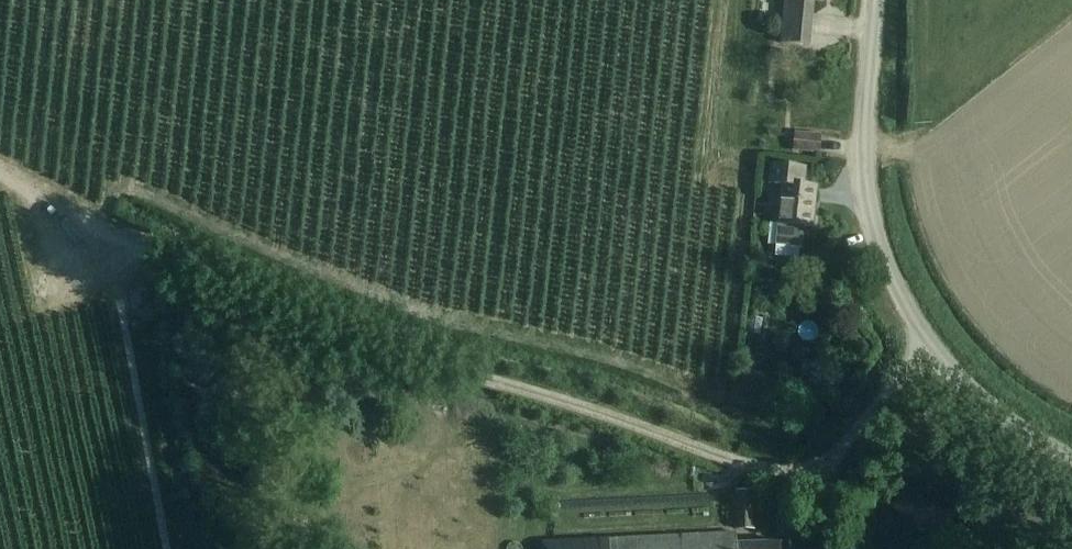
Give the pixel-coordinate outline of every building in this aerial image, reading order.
[(781,44),(812,48),(817,1),(826,3),(826,0),(786,0),(781,44)] [(820,155),(822,136),(795,134),(793,153),(820,155)] [(802,202),(804,185),(806,170),(771,166),(769,185),(781,186),(777,226),(779,226),(777,243),(806,246),(808,229),(812,229),(815,203),(802,202)] [(148,304),(146,293),(133,296),(135,307),(148,304)] [(737,491),(736,519),(755,519),(756,492),(737,491)] [(738,533),(543,544),(543,548),(782,548),(782,543),(738,546),(738,533)]
